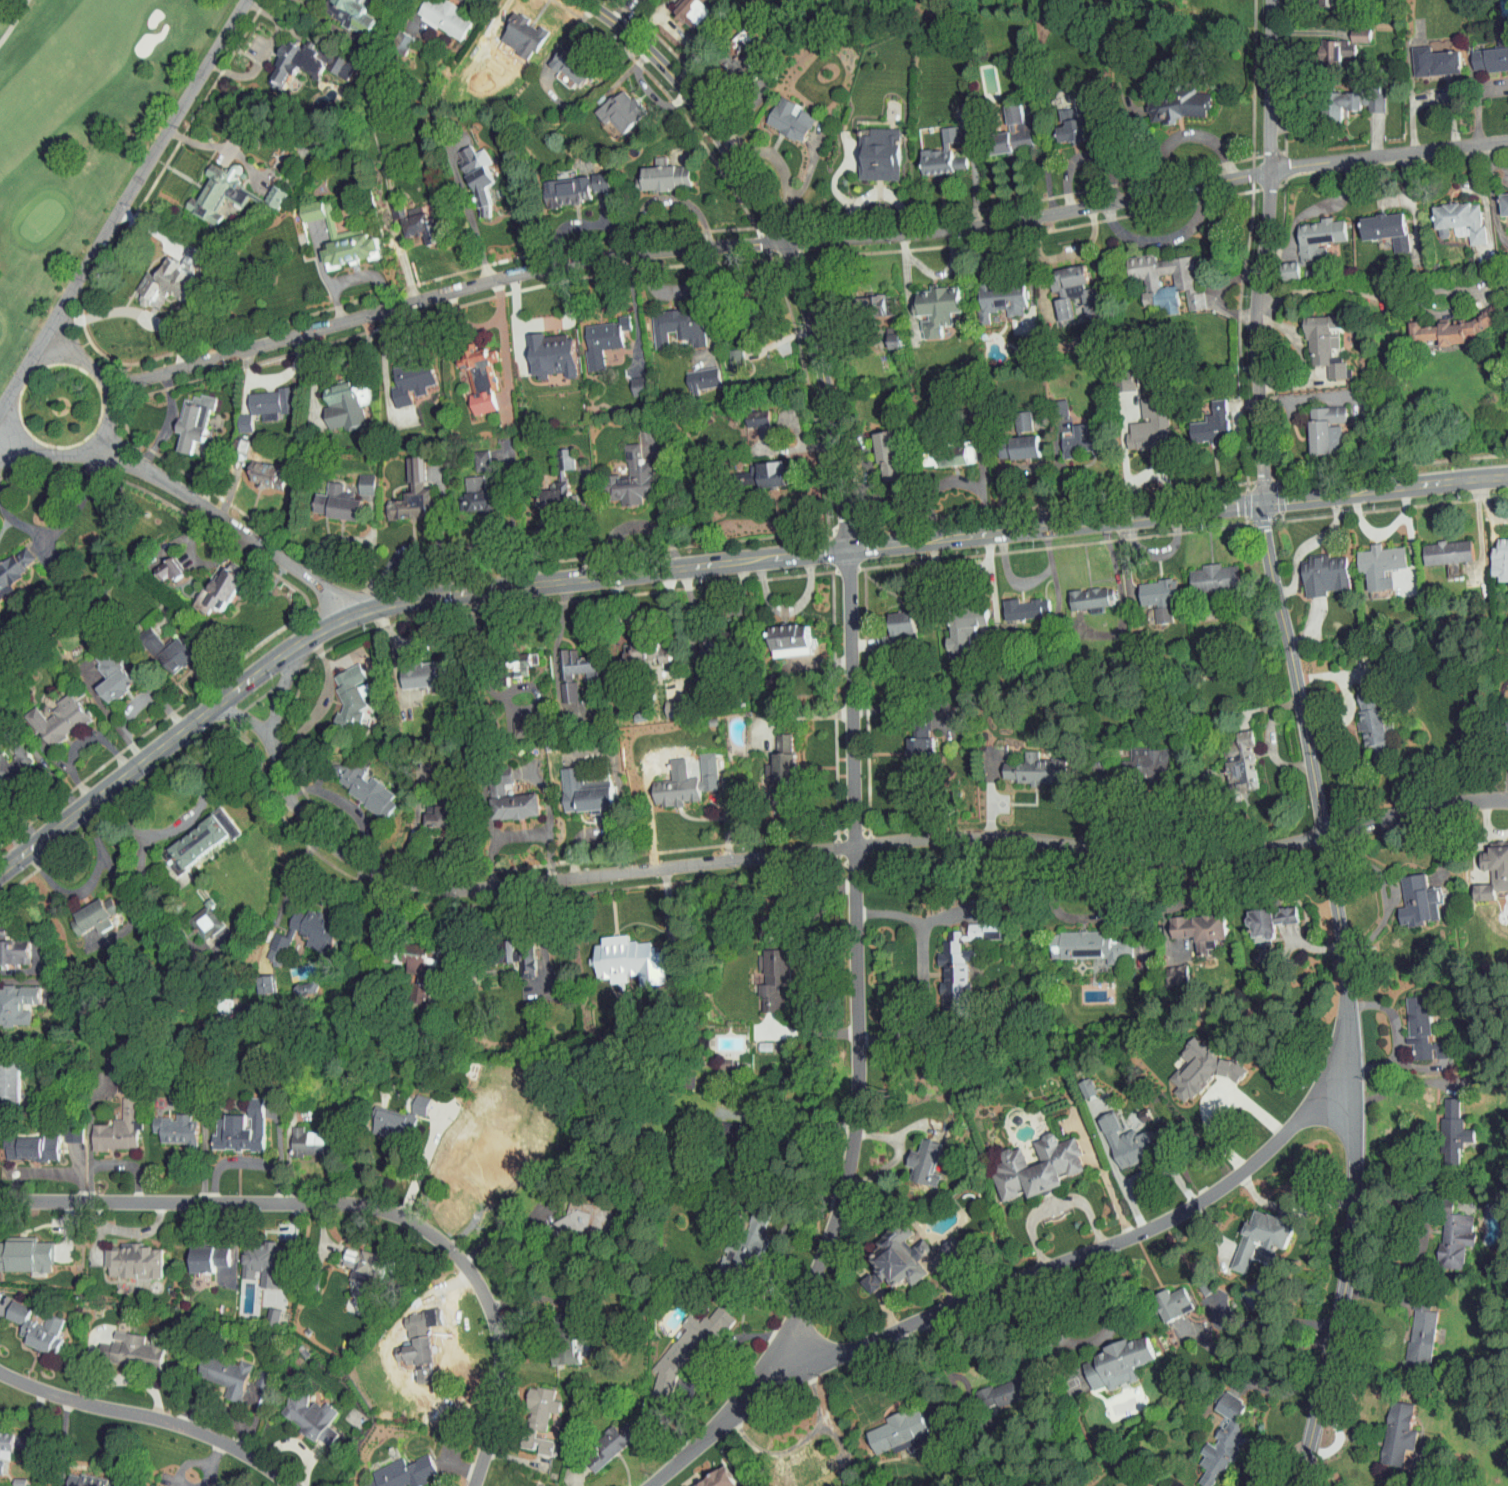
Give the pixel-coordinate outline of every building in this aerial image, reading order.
[(367,12),(354,5),(356,0),(319,0),(317,5),(332,13),(330,16),(358,30),(367,12)] [(461,16),(446,7),(449,3),(444,0),(411,0),(405,8),(449,35),(461,16)] [(704,3),(700,0),(665,0),(662,4),(685,24),(704,3)] [(488,33),(519,54),(539,25),(530,19),(527,23),(518,17),(520,13),(507,5),(488,33)] [(1342,21),(1342,35),(1361,35),(1361,22),(1342,21)] [(336,73),(344,57),(309,39),(307,43),(297,38),(295,42),(279,33),(257,77),(270,83),(279,65),(286,68),(290,61),(310,71),(314,62),(336,73)] [(1332,55),(1332,49),(1346,49),(1346,34),(1312,34),(1311,55),(1332,55)] [(554,62),(573,80),(585,67),(556,40),(540,57),(550,67),(554,62)] [(1402,40),(1404,70),(1452,67),(1450,45),(1421,46),(1421,40),(1402,40)] [(1463,64),(1507,59),(1507,49),(1507,40),(1461,45),(1463,64)] [(728,52),(721,43),(711,51),(728,72),(744,59),(735,47),(728,52)] [(559,84),(567,76),(553,63),(546,70),(559,84)] [(1138,90),(1138,100),(1142,116),(1152,113),(1154,118),(1184,110),(1198,111),(1200,88),(1186,87),(1183,77),(1138,90)] [(586,107),(596,118),(600,114),(613,128),(636,105),(612,81),(586,107)] [(1375,106),(1375,86),(1324,86),(1324,110),(1334,110),(1334,102),(1359,102),(1359,106),(1375,106)] [(793,137),(807,111),(792,103),(788,110),(782,107),(787,97),(771,89),(756,117),(793,137)] [(999,126),(984,128),(987,147),(1021,142),(1015,97),(996,100),(999,126)] [(1050,136),(1079,133),(1076,112),(1066,113),(1065,101),(1049,103),(1052,120),(1048,121),(1050,136)] [(889,174),(891,122),(862,121),(861,129),(851,129),(849,173),(889,174)] [(474,142),(465,147),(461,139),(444,148),(477,210),(485,206),(473,182),(485,175),(476,159),(482,156),(474,142)] [(681,159),(656,160),(656,150),(645,151),(645,160),(633,161),(633,172),(627,172),(627,184),(682,182),(681,159)] [(175,203),(208,219),(213,209),(206,206),(214,190),(233,200),(240,185),(221,176),(229,160),(221,157),(217,166),(200,158),(195,168),(198,170),(186,193),(181,191),(175,203)] [(582,168),(584,185),(600,184),(598,166),(582,168)] [(537,201),(581,196),(578,170),(534,175),(537,201)] [(276,185),(261,179),(254,196),(269,202),(276,185)] [(1507,208),(1507,186),(1492,187),(1494,210),(1507,208)] [(353,255),(347,223),(324,226),(318,193),(290,198),(293,215),(315,211),(320,242),(312,244),(315,262),(353,255)] [(1426,199),(1428,233),(1439,232),(1439,222),(1444,222),(1444,230),(1459,229),(1460,239),(1476,238),(1475,220),(1471,220),(1470,196),(1426,199)] [(403,229),(414,227),(417,239),(431,236),(425,210),(417,212),(416,206),(399,210),(403,229)] [(1382,231),(1384,247),(1399,246),(1396,207),(1352,211),(1353,233),(1382,231)] [(1291,215),(1291,238),(1289,239),(1289,256),(1280,256),(1281,261),(1277,261),(1278,272),(1290,272),(1289,255),(1315,254),(1315,237),(1338,237),(1337,214),(1323,214),(1291,215)] [(1183,251),(1146,253),(1146,249),(1119,251),(1120,273),(1132,272),(1134,300),(1152,298),(1153,309),(1169,308),(1167,282),(1175,282),(1177,304),(1195,303),(1194,286),(1185,287),(1183,251)] [(146,305),(157,285),(177,296),(185,282),(174,276),(182,263),(158,250),(147,271),(136,265),(126,284),(133,288),(128,296),(146,305)] [(1092,307),(1088,279),(1080,280),(1077,259),(1040,265),(1043,286),(1044,286),(1049,314),(1063,312),(1060,291),(1071,290),(1074,310),(1092,307)] [(971,318),(980,318),(979,305),(997,304),(997,310),(1017,309),(1015,276),(968,279),(971,318)] [(913,332),(933,331),(932,320),(941,319),(941,306),(952,306),(951,280),(921,282),(921,285),(907,286),(908,295),(903,295),(904,311),(913,311),(913,332)] [(876,287),(856,289),(858,304),(877,302),(876,287)] [(1403,335),(1431,333),(1431,339),(1468,336),(1467,321),(1493,319),(1492,299),(1472,301),(1473,313),(1431,317),(1431,320),(1413,321),(1413,315),(1402,316),(1403,335)] [(642,306),(644,343),(658,342),(657,326),(666,325),(667,333),(680,333),(681,341),(695,341),(692,303),(642,306)] [(575,319),(578,345),(575,345),(577,366),(594,364),(592,343),(613,341),(612,324),(621,323),(619,309),(608,310),(608,316),(575,319)] [(1298,310),(1299,359),(1317,359),(1317,373),(1336,372),(1336,357),(1321,357),(1321,342),(1330,342),(1330,329),(1322,329),(1321,321),(1334,321),(1334,310),(1298,310)] [(889,321),(877,321),(878,343),(890,343),(889,321)] [(564,327),(533,330),(533,327),(519,328),(524,374),(538,373),(537,368),(554,366),(555,372),(568,371),(564,327)] [(487,404),(483,384),(484,384),(479,358),(489,356),(486,344),(448,352),(451,365),(457,364),(462,388),(460,389),(464,408),(487,404)] [(733,344),(719,344),(720,365),(734,365),(733,344)] [(386,402),(404,397),(402,391),(417,388),(415,380),(426,377),(420,353),(383,362),(387,379),(381,381),(386,402)] [(690,387),(689,382),(710,380),(708,362),(676,365),(679,389),(690,387)] [(623,390),(638,388),(635,371),(620,373),(623,390)] [(320,423),(334,420),(335,424),(355,419),(344,375),(314,382),(319,400),(314,401),(320,423)] [(282,381),(268,381),(268,386),(239,387),(240,408),(252,408),(252,415),(268,414),(268,408),(283,407),(282,381)] [(173,393),(167,426),(172,427),(168,445),(181,448),(184,434),(193,436),(199,404),(203,405),(205,393),(183,388),(182,395),(173,393)] [(1120,444),(1161,441),(1157,390),(1131,392),(1132,415),(1118,416),(1120,444)] [(1181,417),(1183,437),(1221,433),(1217,393),(1202,394),(1203,408),(1196,409),(1197,416),(1181,417)] [(1301,402),(1303,448),(1333,447),(1332,418),(1337,417),(1336,400),(1301,402)] [(737,421),(760,420),(759,403),(737,404),(737,421)] [(1005,406),(1007,426),(1022,424),(1020,405),(1005,406)] [(1062,419),(1064,430),(1052,431),(1054,450),(1093,445),(1091,427),(1077,429),(1076,417),(1062,419)] [(601,495),(611,494),(611,500),(632,498),(632,490),(646,488),(643,456),(630,457),(630,453),(648,451),(647,441),(638,442),(638,437),(646,436),(644,424),(627,426),(629,438),(615,439),(618,469),(599,471),(601,495)] [(887,425),(866,427),(871,474),(891,472),(887,425)] [(990,453),(1031,451),(1030,430),(1003,431),(1003,442),(989,443),(990,453)] [(932,460),(960,459),(959,438),(930,439),(932,460)] [(547,465),(562,464),(562,443),(547,443),(547,465)] [(464,444),(464,465),(479,465),(479,444),(464,444)] [(378,512),(423,511),(422,478),(430,478),(429,459),(415,460),(415,451),(399,451),(400,486),(395,486),(395,494),(378,494),(378,512)] [(278,464),(243,454),(236,476),(272,486),(278,464)] [(750,478),(750,481),(778,480),(777,456),(740,458),(741,479),(750,478)] [(365,469),(349,468),(349,488),(364,488),(365,469)] [(456,486),(474,484),(473,469),(454,471),(456,486)] [(350,514),(352,494),(343,493),(344,486),(333,485),(334,477),(318,475),(317,489),(306,487),(304,509),(350,514)] [(559,503),(560,475),(548,475),(548,484),(531,484),(531,502),(559,503)] [(457,505),(488,504),(487,484),(456,486),(457,505)] [(1502,554),(1507,554),(1507,533),(1488,533),(1490,570),(1503,570),(1502,554)] [(1463,534),(1415,538),(1417,560),(1464,556),(1463,534)] [(1399,562),(1396,541),(1372,543),(1372,537),(1361,538),(1362,545),(1349,546),(1351,567),(1357,566),(1360,586),(1386,583),(1385,571),(1377,572),(1376,564),(1399,562)] [(4,577),(8,573),(16,560),(25,552),(13,540),(0,551),(0,583),(4,577)] [(1292,555),(1296,592),(1318,589),(1317,585),(1341,582),(1338,550),(1320,552),(1320,547),(1299,549),(1299,555),(1292,555)] [(163,574),(173,568),(164,552),(145,562),(151,574),(160,569),(163,574)] [(1229,559),(1212,561),(1212,557),(1191,559),(1192,564),(1180,565),(1182,587),(1231,582),(1229,559)] [(233,570),(216,561),(211,570),(206,568),(198,585),(201,586),(196,597),(214,606),(233,570)] [(1164,616),(1163,596),(1168,596),(1166,573),(1131,576),(1133,599),(1146,598),(1148,617),(1164,616)] [(1063,604),(1104,599),(1102,581),(1061,585),(1063,604)] [(1040,611),(1039,594),(1009,596),(1009,593),(995,594),(996,613),(1040,611)] [(979,620),(978,603),(941,605),(942,631),(938,631),(939,645),(962,644),(961,631),(967,630),(967,620),(979,620)] [(882,607),(882,629),(907,628),(906,606),(882,607)] [(767,653),(804,647),(800,617),(763,622),(767,653)] [(185,648),(170,630),(156,642),(144,627),(135,635),(162,667),(185,648)] [(663,657),(662,636),(614,638),(615,656),(652,654),(652,657),(663,657)] [(98,697),(129,675),(122,665),(117,668),(98,642),(84,653),(98,672),(86,681),(98,697)] [(566,668),(576,668),(576,673),(593,671),(591,651),(568,652),(567,643),(549,644),(551,678),(550,678),(552,697),(568,696),(566,668)] [(323,669),(328,681),(325,682),(334,703),(324,708),(332,727),(354,717),(348,704),(356,700),(346,678),(356,674),(349,658),(323,669)] [(392,661),(393,682),(427,680),(427,659),(392,661)] [(1374,701),(1369,702),(1365,678),(1348,681),(1353,715),(1347,716),(1349,727),(1355,726),(1358,742),(1363,741),(1365,750),(1382,747),(1374,701)] [(26,701),(15,709),(41,742),(79,712),(60,688),(41,703),(44,707),(36,714),(26,701)] [(657,711),(668,710),(667,694),(655,695),(657,711)] [(503,715),(504,731),(526,730),(525,714),(503,715)] [(1220,779),(1242,776),(1241,767),(1245,766),(1242,741),(1247,740),(1245,724),(1229,726),(1231,739),(1215,741),(1220,779)] [(784,728),(765,728),(766,758),(756,759),(756,778),(784,778),(784,728)] [(924,732),(899,732),(898,756),(924,757),(924,732)] [(16,762),(24,762),(24,747),(14,747),(14,737),(0,737),(0,749),(0,773),(16,773),(16,762)] [(1121,742),(1120,769),(1163,769),(1163,743),(1121,742)] [(1028,753),(1028,745),(1015,745),(1015,756),(995,756),(995,773),(1008,773),(1008,777),(1022,777),(1022,778),(1059,777),(1058,753),(1028,753)] [(688,748),(691,772),(677,773),(676,764),(660,766),(661,774),(644,776),(646,802),(674,799),(673,797),(691,795),(690,785),(710,783),(706,746),(688,748)] [(329,777),(340,782),(335,792),(377,809),(387,786),(352,771),(356,761),(339,754),(329,777)] [(551,763),(555,807),(582,804),(582,809),(592,808),(592,804),(605,802),(602,775),(585,776),(585,782),(571,783),(569,761),(551,763)] [(529,788),(495,790),(494,778),(480,779),(482,814),(530,812),(529,788)] [(446,822),(447,788),(435,788),(434,800),(426,800),(426,807),(415,807),(415,821),(446,822)] [(218,830),(222,835),(230,828),(212,803),(152,849),(158,857),(163,853),(172,865),(218,830)] [(1487,894),(1487,885),(1507,884),(1507,876),(1507,840),(1475,841),(1476,864),(1483,864),(1483,879),(1465,879),(1466,895),(1487,894)] [(1419,883),(1417,868),(1400,871),(1406,917),(1433,914),(1429,881),(1419,883)] [(58,913),(76,947),(96,936),(91,927),(103,920),(98,911),(109,906),(100,891),(58,913)] [(1244,933),(1268,930),(1267,919),(1290,916),(1288,901),(1240,906),(1244,933)] [(279,921),(299,930),(295,940),(309,946),(312,939),(321,943),(332,918),(299,903),(296,909),(286,905),(279,921)] [(1218,934),(1218,910),(1163,911),(1163,932),(1187,931),(1187,935),(1218,934)] [(958,1004),(958,956),(964,956),(964,944),(952,944),(952,934),(992,934),(992,916),(958,916),(958,927),(938,927),(938,935),(934,935),(934,947),(928,947),(928,960),(934,960),(934,976),(932,976),(932,1004),(958,1004)] [(1051,953),(1097,951),(1097,958),(1122,957),(1121,934),(1102,934),(1102,925),(1051,927),(1051,938),(1044,938),(1044,951),(1051,951),(1051,953)] [(281,932),(264,927),(255,955),(272,960),(281,932)] [(773,1007),(773,988),(768,988),(768,979),(780,980),(781,944),(768,944),(769,929),(755,929),(754,949),(749,949),(748,964),(755,964),(755,979),(748,979),(748,991),(753,991),(753,1006),(773,1007)] [(658,979),(655,946),(645,946),(644,936),(620,937),(619,930),(593,931),(593,939),(586,939),(589,974),(602,973),(602,978),(619,977),(619,970),(630,969),(631,981),(658,979)] [(18,959),(19,936),(0,936),(0,959),(18,959)] [(501,957),(511,956),(512,975),(527,974),(526,940),(500,940),(501,957)] [(403,946),(399,967),(411,969),(409,979),(402,977),(400,990),(417,993),(420,979),(429,980),(434,952),(403,946)] [(1157,962),(1158,980),(1181,978),(1180,960),(1157,962)] [(250,989),(266,986),(263,969),(247,972),(250,989)] [(1422,1037),(1420,1003),(1419,990),(1397,991),(1400,1039),(1404,1039),(1404,1055),(1425,1054),(1425,1052),(1444,1051),(1443,1036),(1422,1037)] [(1230,1075),(1237,1065),(1226,1056),(1211,1052),(1184,1031),(1170,1050),(1176,1054),(1161,1075),(1167,1080),(1165,1088),(1177,1097),(1185,1086),(1192,1088),(1195,1078),(1203,1067),(1230,1075)] [(8,1051),(0,1052),(0,1091),(9,1091),(8,1051)] [(727,1056),(702,1052),(700,1065),(724,1069),(727,1056)] [(1075,1092),(1087,1087),(1080,1071),(1068,1076),(1075,1092)] [(420,1091),(406,1088),(401,1107),(416,1111),(420,1091)] [(127,1142),(127,1123),(127,1091),(111,1091),(112,1112),(102,1112),(102,1118),(82,1118),(82,1142),(127,1142)] [(253,1144),(254,1092),(240,1092),(239,1122),(235,1121),(235,1108),(214,1107),(214,1112),(206,1111),(206,1128),(202,1128),(201,1143),(253,1144)] [(1467,1136),(1466,1123),(1455,1124),(1454,1113),(1450,1113),(1450,1093),(1434,1094),(1435,1113),(1434,1113),(1435,1154),(1452,1153),(1452,1136),(1467,1136)] [(397,1106),(364,1102),(361,1128),(394,1131),(397,1106)] [(1109,1161),(1149,1147),(1140,1123),(1127,1127),(1124,1121),(1114,1125),(1106,1104),(1090,1110),(1109,1161)] [(143,1111),(143,1126),(151,1126),(151,1136),(187,1137),(187,1114),(179,1114),(179,1107),(166,1107),(166,1111),(143,1111)] [(281,1148),(320,1149),(321,1126),(293,1126),(293,1120),(282,1120),(281,1148)] [(1075,1164),(1066,1130),(1048,1135),(1045,1126),(1025,1132),(1031,1156),(1019,1160),(1013,1139),(992,1145),(994,1154),(982,1157),(992,1194),(1016,1188),(1017,1189),(1055,1179),(1052,1170),(1075,1164)] [(48,1153),(49,1130),(0,1129),(0,1153),(48,1153)] [(929,1169),(922,1167),(930,1137),(913,1132),(909,1145),(902,1143),(897,1159),(903,1161),(900,1173),(926,1180),(929,1169)] [(603,1203),(569,1195),(565,1211),(549,1207),(545,1225),(577,1233),(581,1215),(599,1220),(603,1203)] [(750,1229),(761,1206),(741,1197),(719,1247),(716,1245),(712,1255),(734,1265),(742,1245),(752,1249),(759,1233),(750,1229)] [(1223,1262),(1238,1267),(1249,1232),(1256,1234),(1249,1255),(1261,1259),(1268,1236),(1279,1239),(1287,1215),(1278,1213),(1281,1204),(1273,1202),(1271,1209),(1248,1202),(1244,1213),(1239,1212),(1223,1262)] [(1464,1208),(1433,1207),(1431,1261),(1455,1262),(1456,1239),(1464,1239),(1464,1208)] [(902,1228),(892,1215),(866,1233),(875,1245),(864,1252),(871,1261),(853,1274),(861,1286),(881,1273),(886,1280),(898,1272),(903,1278),(919,1267),(909,1253),(923,1243),(915,1232),(901,1241),(895,1233),(902,1228)] [(44,1265),(44,1235),(27,1235),(27,1232),(0,1232),(0,1264),(44,1265)] [(251,1280),(268,1281),(269,1236),(233,1235),(232,1271),(244,1272),(244,1264),(252,1265),(251,1280)] [(152,1241),(133,1241),(133,1236),(111,1236),(111,1242),(95,1242),(95,1260),(99,1260),(99,1271),(152,1271),(152,1241)] [(374,1250),(338,1238),(332,1259),(342,1262),(339,1272),(355,1277),(359,1266),(368,1269),(374,1250)] [(182,1266),(205,1265),(205,1259),(219,1259),(219,1239),(182,1240),(182,1266)] [(1186,1302),(1176,1279),(1161,1286),(1159,1282),(1146,1288),(1158,1315),(1186,1302)] [(37,1307),(34,1318),(17,1313),(21,1301),(1,1294),(0,1297),(0,1314),(13,1318),(10,1329),(18,1332),(16,1337),(47,1347),(52,1333),(47,1332),(53,1312),(37,1307)] [(725,1309),(710,1296),(690,1318),(680,1308),(671,1318),(676,1323),(641,1361),(650,1369),(640,1380),(650,1390),(725,1309)] [(1397,1358),(1422,1361),(1429,1305),(1421,1304),(1422,1298),(1404,1296),(1397,1358)] [(271,1304),(260,1300),(256,1315),(267,1319),(271,1304)] [(400,1313),(404,1337),(386,1341),(388,1357),(407,1354),(409,1366),(426,1363),(417,1310),(400,1313)] [(134,1329),(104,1324),(102,1338),(90,1336),(88,1353),(150,1363),(154,1338),(133,1335),(134,1329)] [(1147,1353),(1141,1329),(1120,1334),(1120,1333),(1094,1339),(1096,1348),(1075,1353),(1082,1383),(1098,1379),(1099,1381),(1129,1374),(1125,1358),(1147,1353)] [(542,1357),(564,1357),(564,1333),(543,1333),(542,1357)] [(229,1396),(242,1358),(230,1354),(228,1359),(197,1349),(189,1370),(219,1380),(215,1391),(229,1396)] [(966,1387),(973,1406),(1017,1389),(1010,1370),(966,1387)] [(544,1383),(520,1380),(514,1419),(536,1422),(539,1406),(548,1407),(550,1395),(542,1394),(544,1383)] [(1198,1482),(1232,1443),(1229,1440),(1238,1429),(1228,1421),(1234,1414),(1228,1409),(1236,1400),(1218,1385),(1204,1401),(1220,1414),(1206,1430),(1209,1433),(1203,1439),(1199,1436),(1191,1445),(1196,1450),(1190,1457),(1198,1464),(1189,1474),(1198,1482)] [(319,1437),(326,1424),(319,1420),(328,1403),(314,1396),(312,1400),(300,1394),(299,1396),(281,1386),(269,1411),(319,1437)] [(1406,1443),(1409,1424),(1402,1423),(1406,1398),(1382,1393),(1371,1455),(1394,1459),(1397,1442),(1406,1443)] [(919,1425),(911,1400),(877,1412),(879,1416),(873,1418),(884,1448),(915,1437),(912,1427),(919,1425)] [(585,1465),(631,1427),(620,1413),(608,1424),(605,1421),(571,1449),(585,1465)] [(511,1443),(545,1448),(547,1435),(513,1430),(511,1443)] [(387,1482),(400,1477),(402,1483),(418,1477),(415,1471),(427,1467),(419,1448),(395,1458),(394,1454),(347,1473),(352,1485),(388,1485),(387,1482)] [(729,1478),(715,1458),(675,1485),(718,1485),(729,1478)] [(71,1469),(69,1484),(82,1485),(106,1485),(108,1474),(71,1469)]
